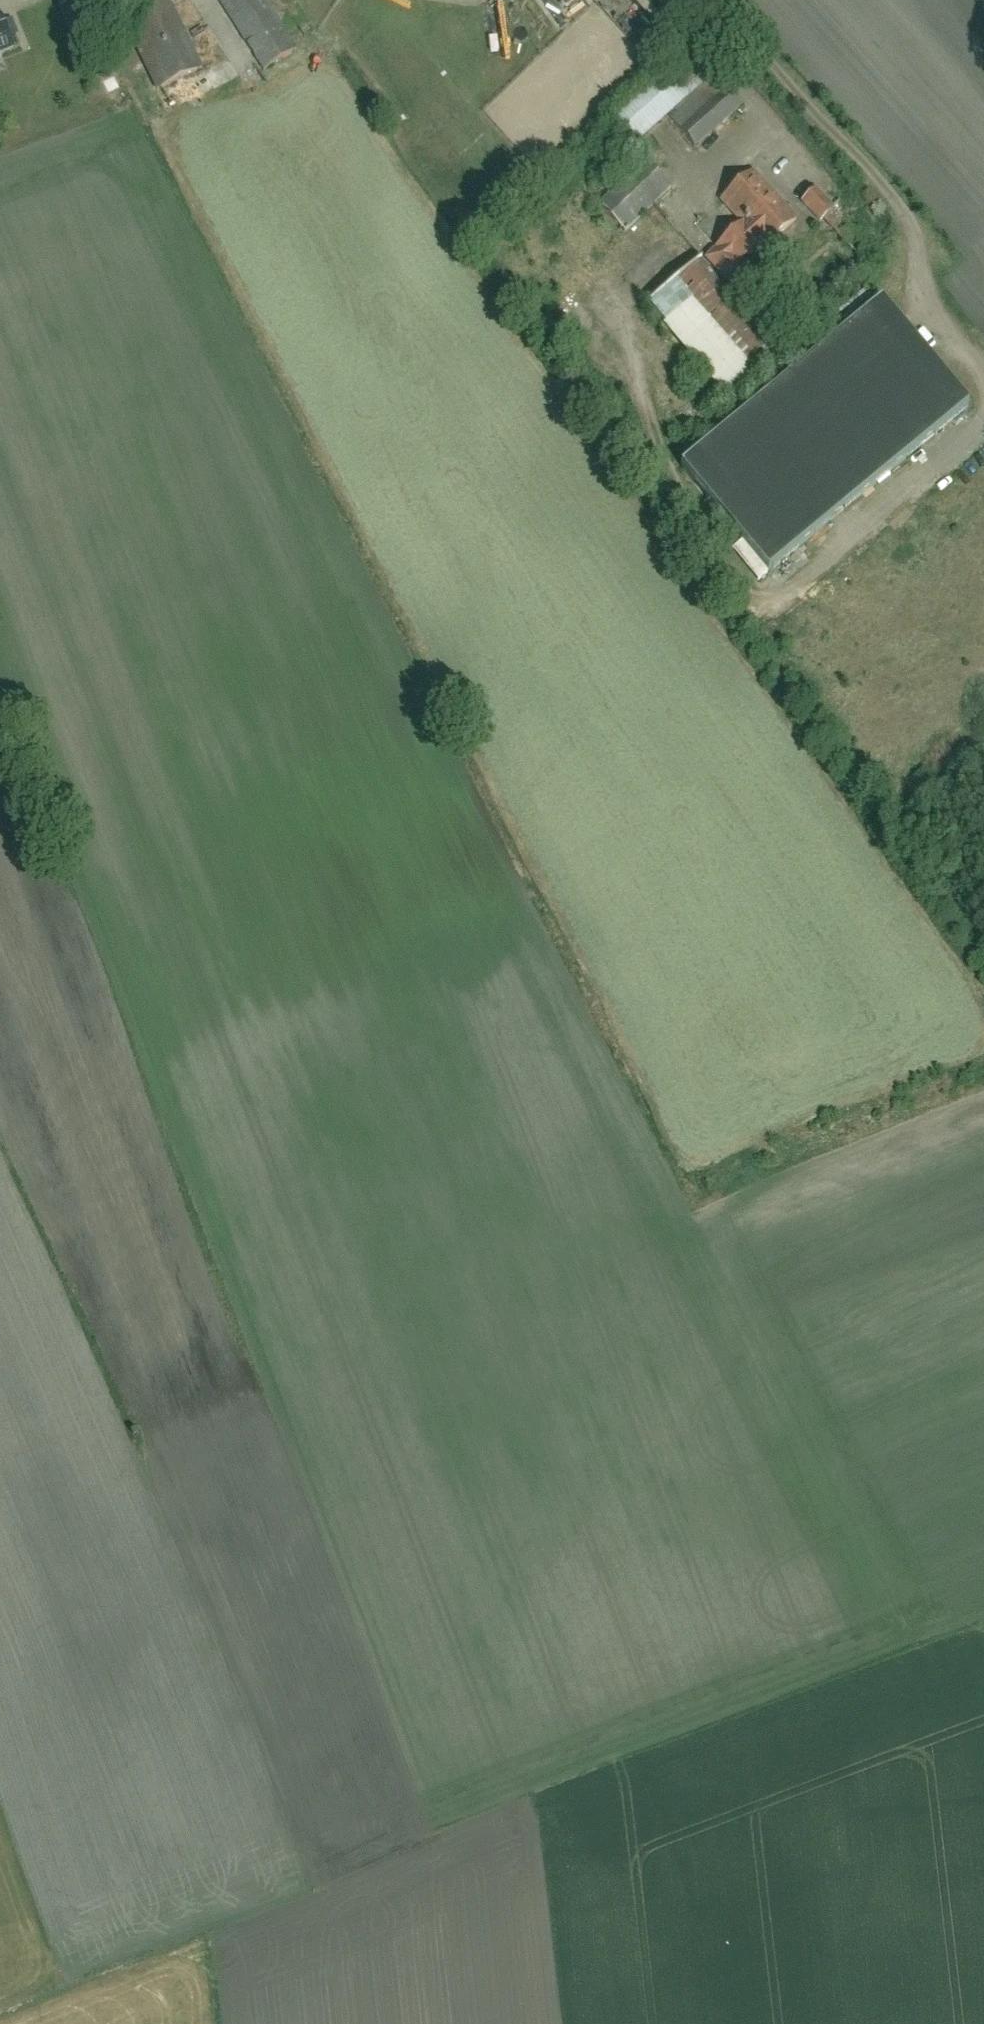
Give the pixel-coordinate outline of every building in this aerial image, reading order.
[(204,69),(170,0),(112,0),(157,92),(204,69)] [(264,71),(298,50),(266,0),(218,0),(263,72),(264,71)] [(12,46),(0,13),(0,51),(12,46)] [(498,51),(506,43),(490,27),(482,34),(498,51)] [(694,53),(624,115),(612,126),(631,147),(666,116),(713,75),(694,53)] [(694,148),(741,106),(714,75),(713,75),(666,116),(694,148)] [(672,188),(643,158),(595,204),(624,234),(672,188)] [(721,201),(743,225),(716,249),(717,250),(707,259),(732,286),(748,272),(741,265),(750,257),(749,256),(761,245),(764,249),(796,220),(753,172),(721,201)] [(821,221),(834,209),(817,189),(803,202),(821,221)] [(788,357),(705,260),(648,307),(728,405),(788,357)] [(881,301),(680,467),(767,572),(968,406),(881,301)]
